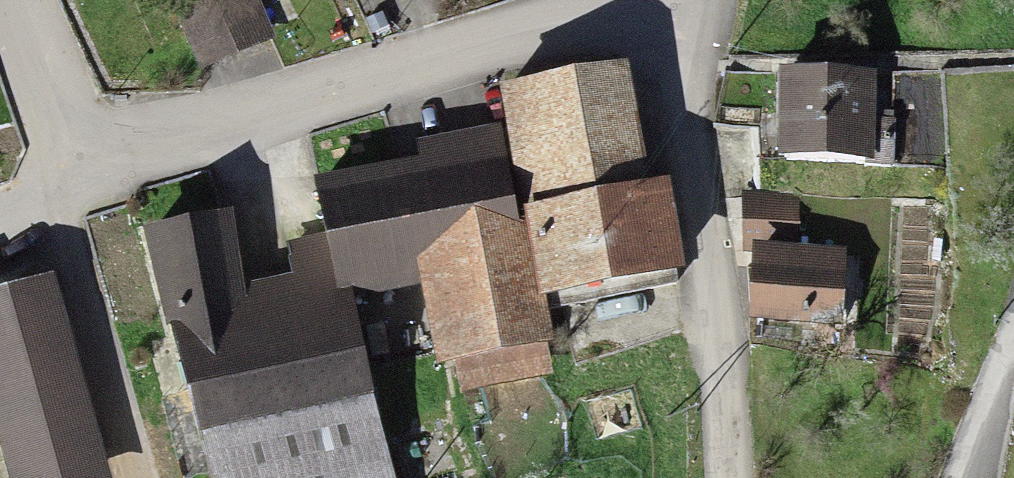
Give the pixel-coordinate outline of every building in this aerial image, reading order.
[(627,86),(512,112),(558,320),(686,292),(668,208),(655,211),(627,86)] [(886,95),(793,86),(785,173),(878,181),(886,95)] [(331,200),(356,306),(432,289),(456,395),(559,372),(506,138),(430,156),(435,177),(331,200)] [(150,250),(219,477),(391,477),(321,245),(290,254),(302,293),(248,309),(224,228),(150,250)] [(845,265),(765,267),(767,339),(847,338),(845,265)] [(0,318),(0,411),(25,477),(89,477),(69,424),(87,418),(44,301),(0,318)]
